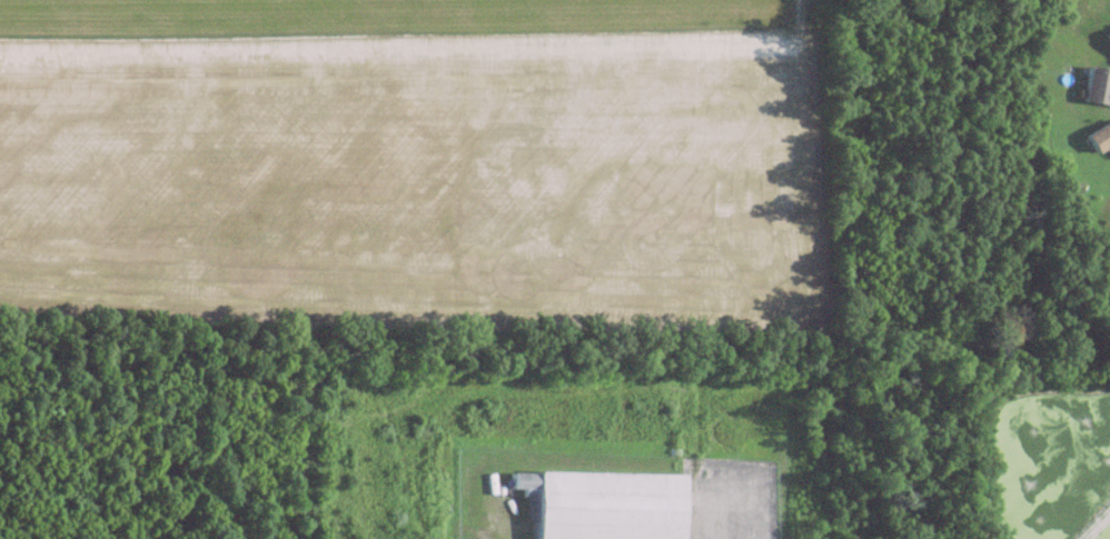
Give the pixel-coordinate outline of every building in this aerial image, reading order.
[(1109,106),(1109,99),(1109,88),(1106,87),(1109,70),(1084,67),(1079,102),(1109,106)] [(1109,152),(1109,120),(1081,133),(1090,153),(1107,146),(1109,152)] [(677,474),(505,470),(504,489),(529,489),(528,538),(675,538),(677,474)]
